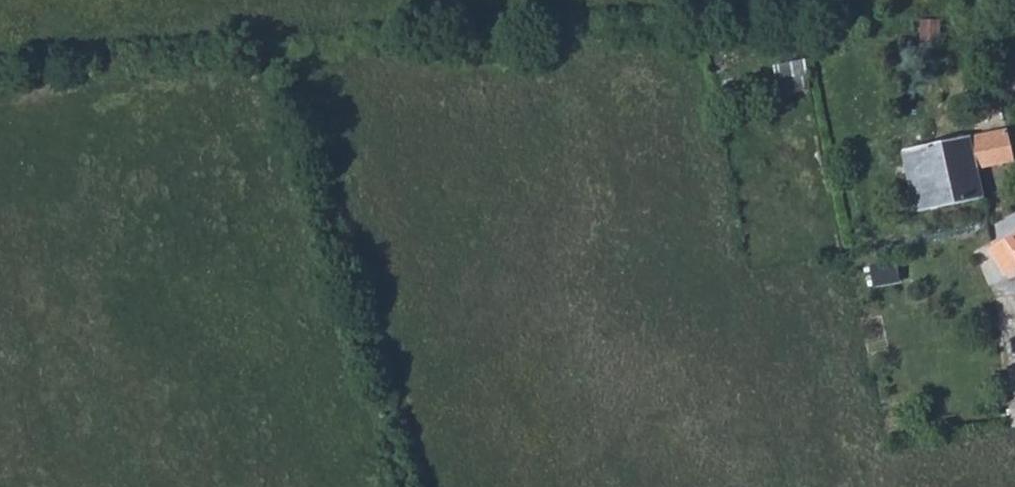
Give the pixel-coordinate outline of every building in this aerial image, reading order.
[(985,147),(985,178),(1014,175),(1014,145),(1014,144),(985,147)] [(985,147),(911,151),(913,215),(946,212),(945,184),(985,182),(985,178),(985,147)] [(985,182),(945,184),(946,212),(987,209),(985,182)] [(995,227),(1003,239),(1014,231),(1014,213),(995,227)] [(994,262),(1010,288),(1014,285),(1014,250),(994,262)]
